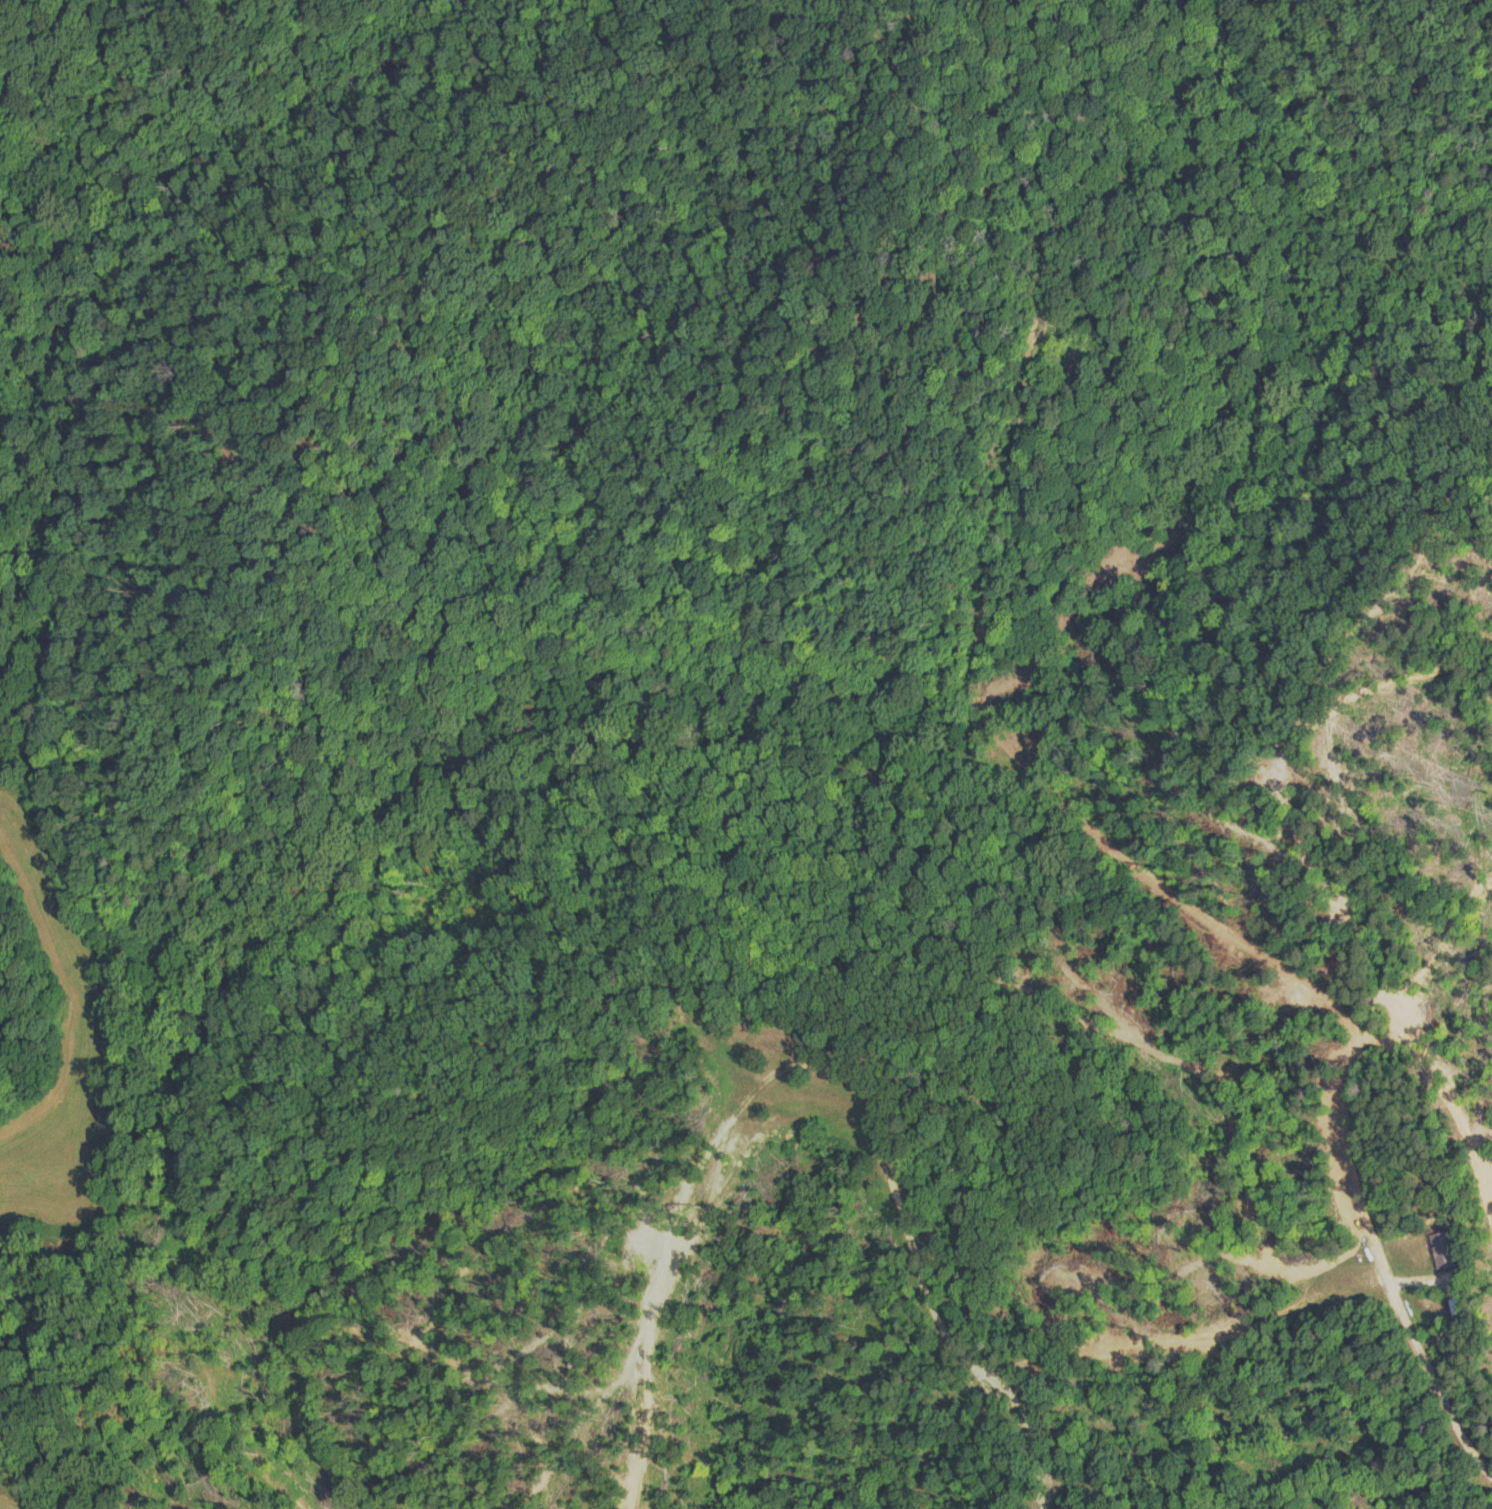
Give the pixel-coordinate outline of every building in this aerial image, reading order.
[(1428,1234),(1436,1269),(1455,1265),(1448,1229),(1428,1234)]
